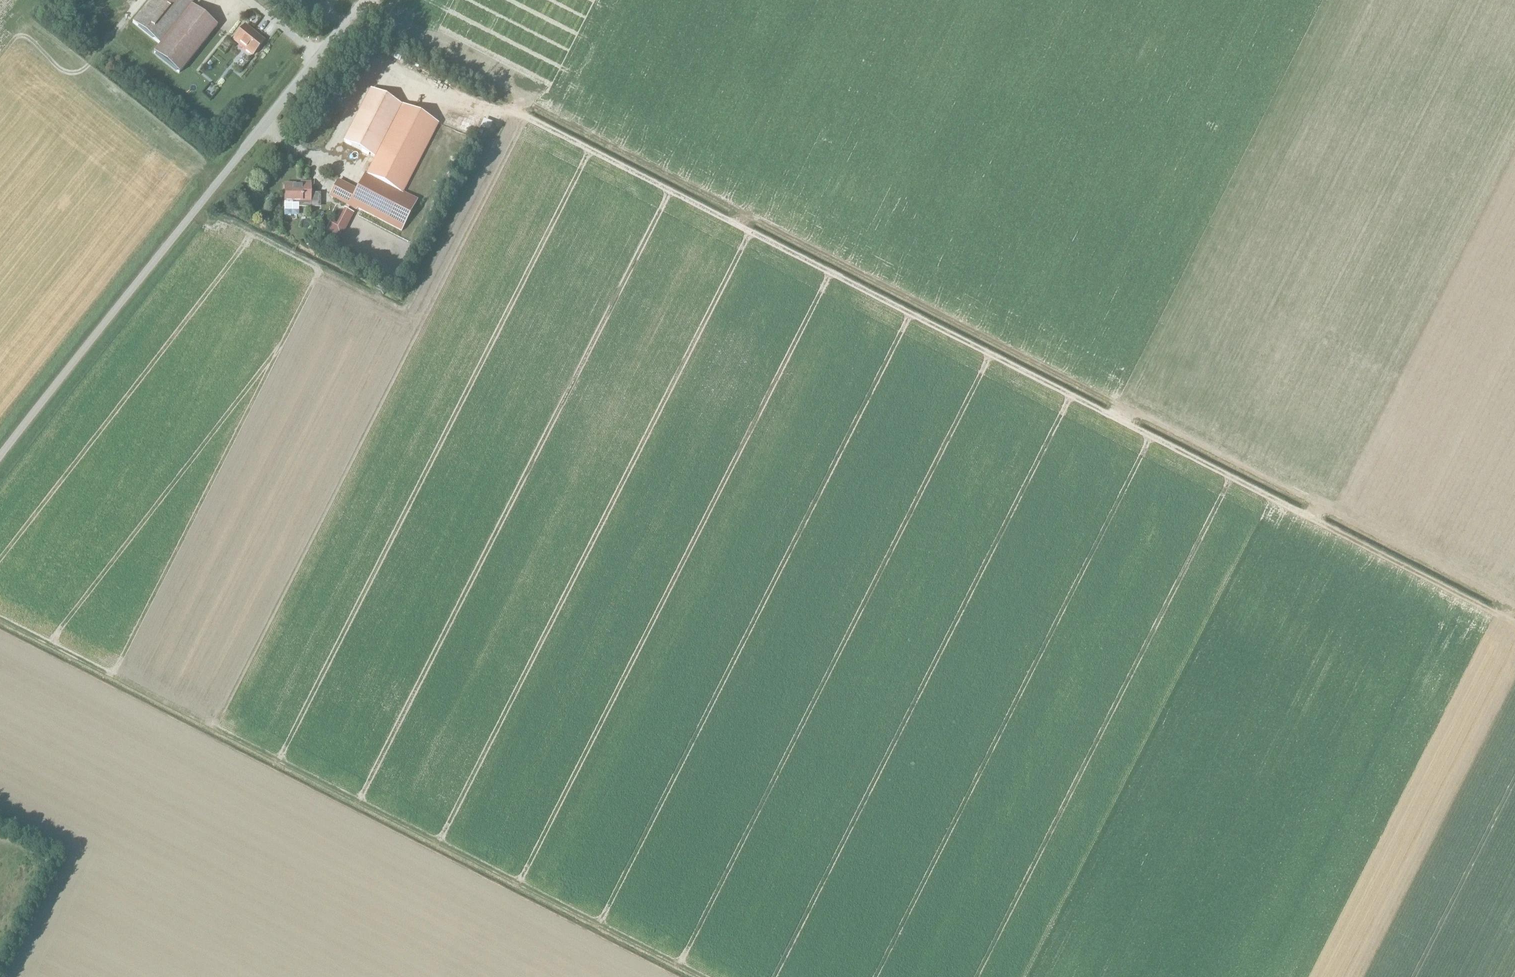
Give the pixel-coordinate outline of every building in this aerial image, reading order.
[(132,23),(159,44),(190,5),(194,0),(151,0),(132,23)] [(216,26),(190,5),(159,44),(152,52),(179,73),(216,26)] [(252,55),(264,41),(245,26),(233,40),(252,55)] [(344,142),(375,158),(402,106),(371,90),(344,142)] [(402,106),(375,158),(366,176),(402,194),(438,125),(402,106)] [(365,175),(356,191),(350,203),(357,207),(401,230),(416,202),(402,194),(366,176),(365,175)] [(356,210),(357,207),(350,203),(356,191),(338,181),(330,196),(356,210)] [(284,202),(284,210),(298,210),(298,204),(310,204),(310,183),(301,183),(301,185),(284,185),(284,202)] [(352,213),(346,210),(337,228),(330,224),(327,230),(340,237),(352,213)]
